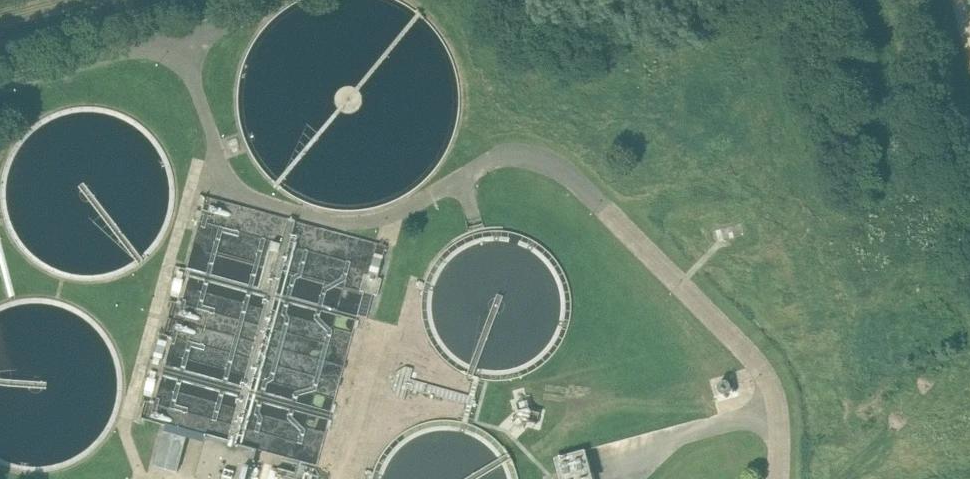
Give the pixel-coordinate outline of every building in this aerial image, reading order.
[(512,421),(520,429),(524,424),(530,422),(537,423),(540,413),(532,412),(529,408),(527,401),(517,403),(519,411),(517,416),(512,421)] [(257,450),(206,436),(194,478),(249,478),(257,450)] [(560,478),(593,478),(584,449),(554,458),(560,478)]
